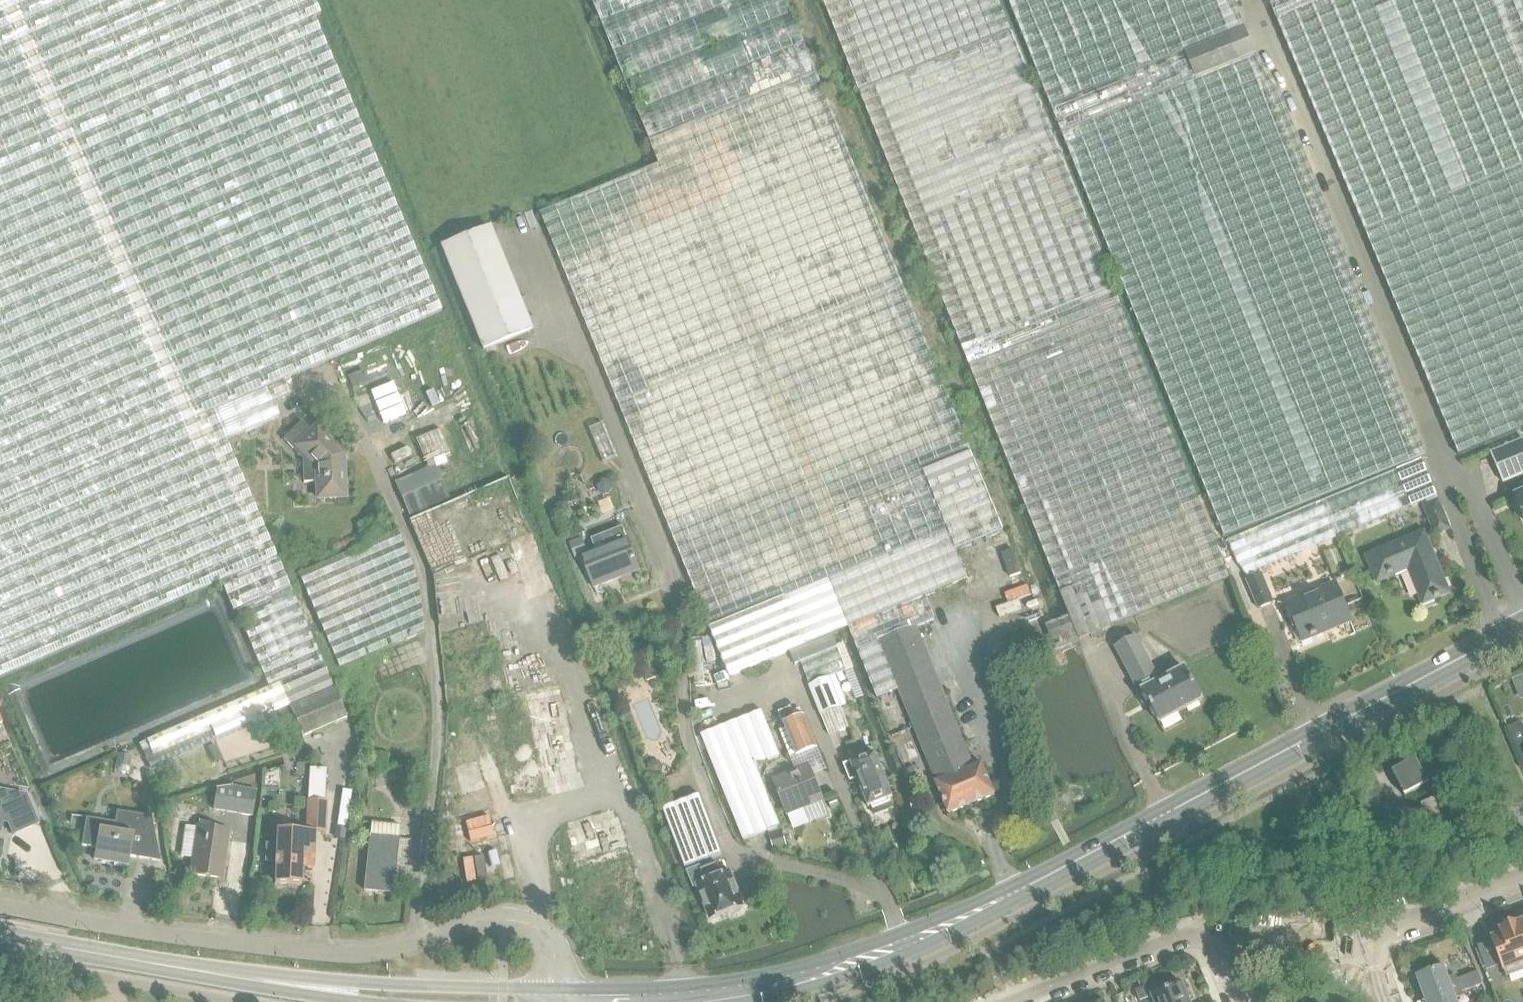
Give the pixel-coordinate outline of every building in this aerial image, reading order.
[(269,687),(323,664),(226,441),(280,418),(273,403),(290,396),(284,381),(442,312),(313,20),(320,17),(312,0),(0,0),(0,677),(0,678),(224,582),(269,687)] [(711,631),(830,582),(848,628),(925,596),(968,578),(956,551),(1002,532),(924,339),(858,177),(786,0),(592,0),(659,166),(541,214),(711,631)] [(1061,595),(1095,582),(1113,626),(1230,579),(1122,306),(1121,307),(1019,55),(997,0),(822,0),(943,305),(1061,595)] [(1256,55),(1191,81),(1181,56),(1246,30),(1233,0),(1008,0),(1098,225),(1224,538),(1426,457),(1386,357),(1278,89),(1256,55)] [(1271,7),(1276,19),(1277,19),(1357,213),(1458,456),(1522,430),(1522,0),(1271,0),(1271,7)] [(1256,55),(1246,30),(1181,56),(1191,81),(1256,55)] [(531,331),(489,227),(440,247),(450,270),(482,350),(531,331)] [(363,371),(348,377),(353,389),(368,383),(363,371)] [(316,427),(312,431),(301,421),(282,439),(302,458),(302,481),(312,481),(313,501),(322,500),(350,498),(345,465),(336,447),(316,427)] [(602,424),(590,428),(604,463),(616,458),(602,424)] [(440,427),(414,438),(426,467),(392,481),(408,515),(449,497),(432,460),(450,452),(440,427)] [(1491,454),(1503,484),(1522,476),(1522,441),(1491,454)] [(1422,460),(1275,521),(1228,541),(1243,576),(1437,496),(1422,460)] [(603,480),(598,486),(599,491),(603,495),(609,494),(613,488),(613,483),(609,479),(603,480)] [(1435,536),(1450,530),(1439,502),(1424,508),(1435,536)] [(566,503),(562,503),(558,506),(557,510),(558,514),(561,517),(566,517),(569,514),(571,510),(569,506),(566,503)] [(356,522),(362,537),(381,528),(375,514),(356,522)] [(588,554),(582,556),(595,589),(614,581),(613,578),(639,568),(627,538),(623,527),(592,539),(596,550),(588,554)] [(338,667),(422,631),(416,574),(397,530),(297,575),(338,667)] [(1433,600),(1450,593),(1425,532),(1368,555),(1378,582),(1410,569),(1421,596),(1418,597),(1422,608),(1435,603),(1433,600)] [(582,556),(588,554),(582,538),(570,543),(575,558),(582,556)] [(1013,550),(1002,554),(1010,577),(1022,573),(1013,550)] [(1259,609),(1274,603),(1262,574),(1247,580),(1259,609)] [(730,677),(789,652),(795,664),(839,646),(834,634),(848,628),(830,582),(711,631),(730,677)] [(1113,627),(1113,626),(1095,582),(1061,595),(1070,616),(1045,626),(1055,650),(1113,627)] [(1309,637),(1351,620),(1336,583),(1288,603),(1300,632),(1296,634),(1301,647),(1311,642),(1309,637)] [(899,690),(937,782),(974,767),(915,627),(935,619),(925,596),(848,628),(877,699),(899,690)] [(1160,722),(1203,701),(1186,669),(1165,680),(1161,672),(1156,675),(1137,636),(1116,646),(1145,702),(1149,700),(1160,722)] [(838,650),(801,665),(809,686),(836,676),(847,672),(838,650)] [(269,687),(139,744),(149,768),(289,707),(302,737),(347,718),(335,689),(334,689),(323,664),(269,687)] [(653,665),(642,669),(647,682),(658,677),(653,665)] [(821,716),(822,716),(841,709),(839,704),(846,702),(836,676),(809,686),(821,716)] [(804,715),(803,716),(794,720),(789,709),(779,713),(797,756),(800,755),(802,758),(809,755),(810,751),(818,748),(804,715)] [(841,709),(822,716),(829,735),(849,727),(841,709)] [(762,710),(700,734),(699,735),(706,754),(739,838),(777,823),(756,766),(780,756),(762,710)] [(1521,723),(1507,729),(1522,767),(1522,729),(1521,723)] [(1427,741),(1433,752),(1451,742),(1445,732),(1427,741)] [(215,745),(207,748),(214,763),(221,760),(215,745)] [(117,754),(116,763),(129,765),(131,756),(117,754)] [(890,799),(893,798),(876,755),(845,767),(851,781),(858,778),(869,807),(872,806),(876,815),(894,808),(890,799)] [(296,762),(296,775),(305,776),(305,763),(296,762)] [(1418,762),(1395,774),(1408,798),(1431,786),(1418,762)] [(982,764),(974,767),(937,782),(936,782),(949,814),(995,795),(982,764)] [(802,809),(822,801),(809,767),(775,781),(788,814),(790,814),(793,824),(806,818),(802,809)] [(309,768),(308,800),(325,800),(327,769),(309,768)] [(1375,833),(1398,821),(1371,771),(1349,783),(1375,833)] [(231,788),(216,790),(213,810),(250,816),(254,792),(231,788)] [(1,834),(3,823),(8,824),(13,836),(39,825),(26,794),(0,790),(0,834),(1,834)] [(342,790),(337,826),(346,827),(351,792),(342,790)] [(700,795),(664,809),(686,868),(722,855),(700,795)] [(1438,797),(1423,805),(1431,819),(1446,812),(1438,797)] [(837,799),(828,802),(831,811),(840,808),(837,799)] [(312,847),(312,832),(326,833),(328,800),(325,800),(308,800),(307,831),(277,830),(276,845),(265,844),(265,861),(274,862),(273,870),(275,870),(274,883),(301,884),(302,869),(313,869),(314,847),(312,847)] [(168,801),(165,816),(193,820),(195,804),(168,801)] [(130,857),(160,862),(151,818),(117,812),(115,823),(86,819),(81,846),(96,849),(94,860),(128,865),(130,857)] [(370,829),(363,891),(393,894),(399,832),(399,825),(370,823),(370,829)] [(221,879),(228,832),(197,828),(190,875),(221,879)] [(782,829),(769,833),(774,852),(788,848),(782,829)] [(701,871),(699,867),(688,871),(694,888),(699,886),(712,920),(730,913),(733,915),(741,912),(742,908),(744,907),(730,873),(723,876),(719,864),(701,871)] [(1480,948),(1488,968),(1501,963),(1506,977),(1522,971),(1522,943),(1516,924),(1500,930),(1502,935),(1492,938),(1493,943),(1480,948)] [(1444,968),(1417,977),(1425,1000),(1452,990),(1451,988),(1459,985),(1457,980),(1456,976),(1448,979),(1444,968)] [(1475,972),(1457,980),(1459,985),(1477,978),(1475,972)] [(1477,978),(1459,985),(1461,991),(1479,984),(1477,978)] [(1136,992),(1140,1001),(1143,1001),(1152,998),(1154,1001),(1190,1001),(1183,985),(1168,991),(1163,981),(1136,992)] [(1425,1000),(1426,1001),(1456,1001),(1455,1000),(1464,997),(1461,991),(1459,985),(1451,988),(1452,990),(1425,1000)]
